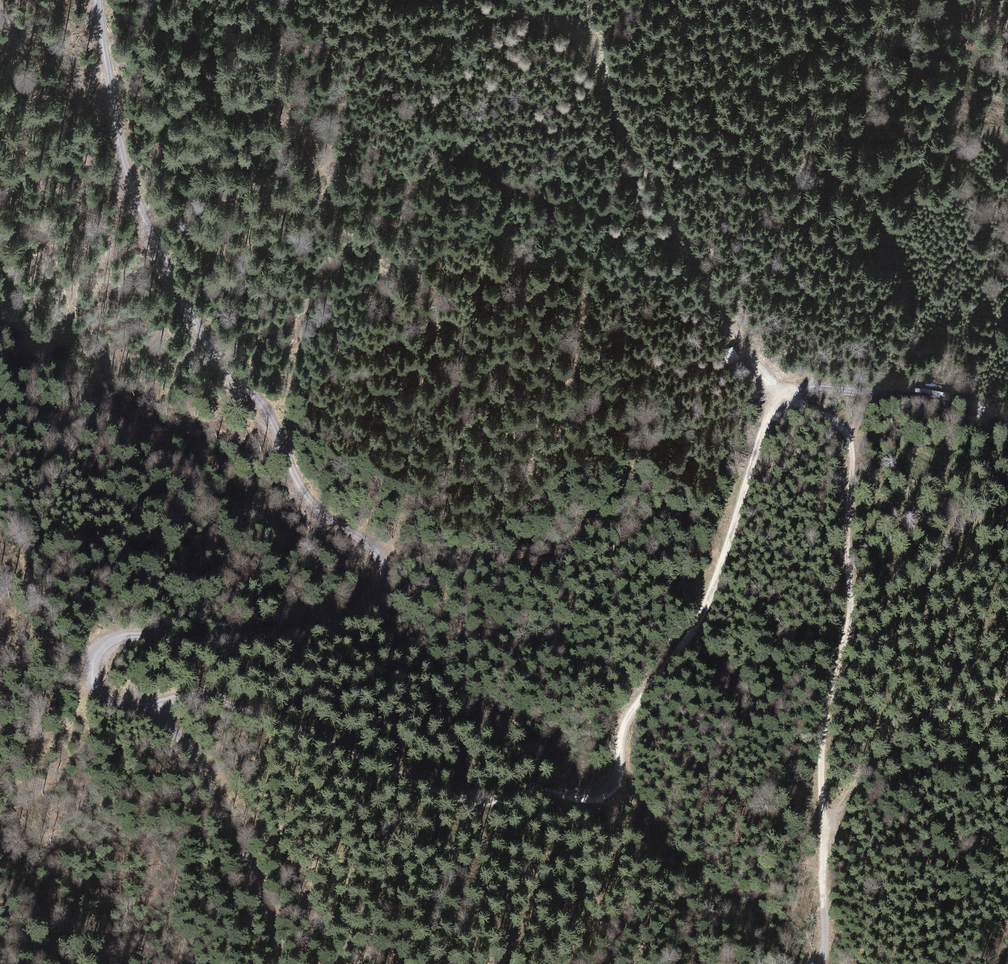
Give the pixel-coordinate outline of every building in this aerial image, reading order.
[(736,358),(731,348),(723,352),(729,362),(736,358)]
